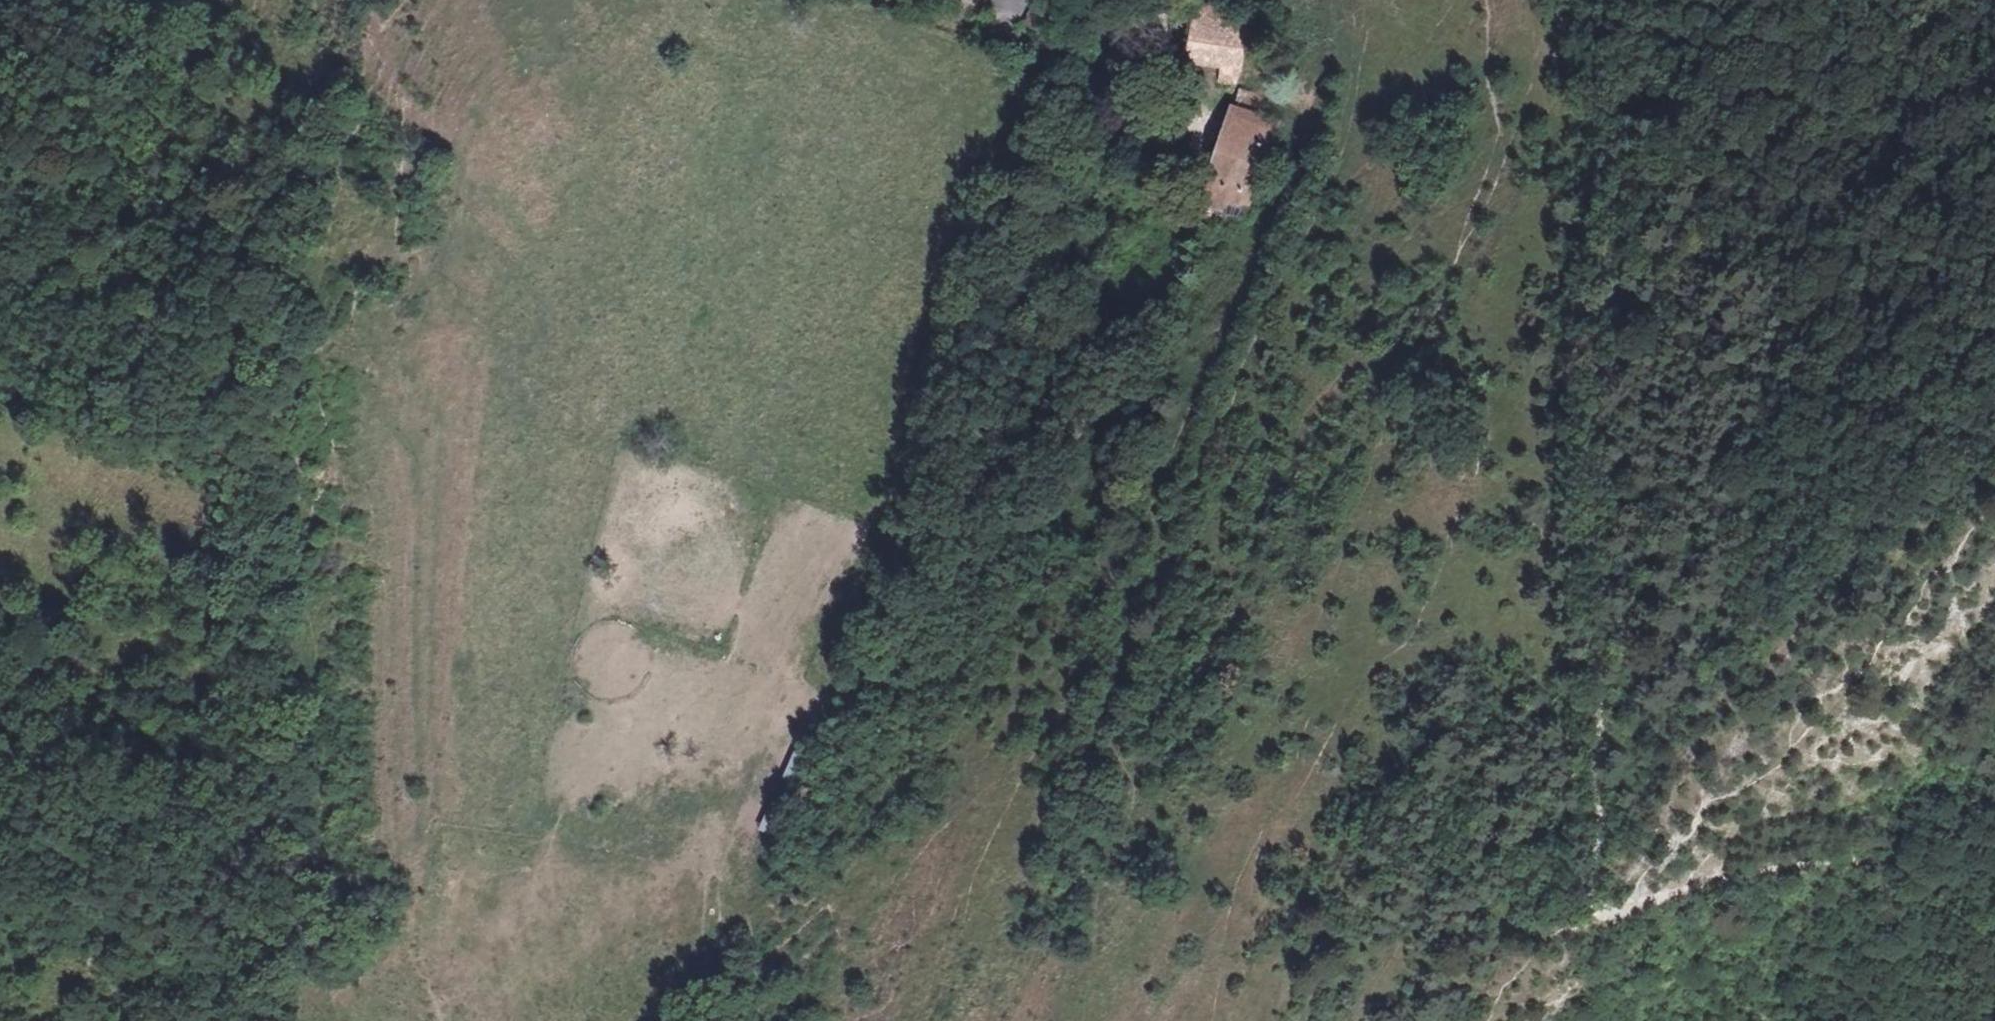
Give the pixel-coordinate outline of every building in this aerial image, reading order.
[(1062,10),(1067,0),(1047,0),(1045,2),(1062,10)] [(1181,23),(1195,25),(1197,9),(1183,6),(1181,23)] [(1198,7),(1197,9),(1195,25),(1192,55),(1187,54),(1186,60),(1225,65),(1223,82),(1238,83),(1249,16),(1218,9),(1198,7)] [(1266,94),(1244,87),(1208,202),(1206,221),(1223,227),(1228,209),(1231,201),(1255,208),(1282,123),(1259,115),(1266,94)]
